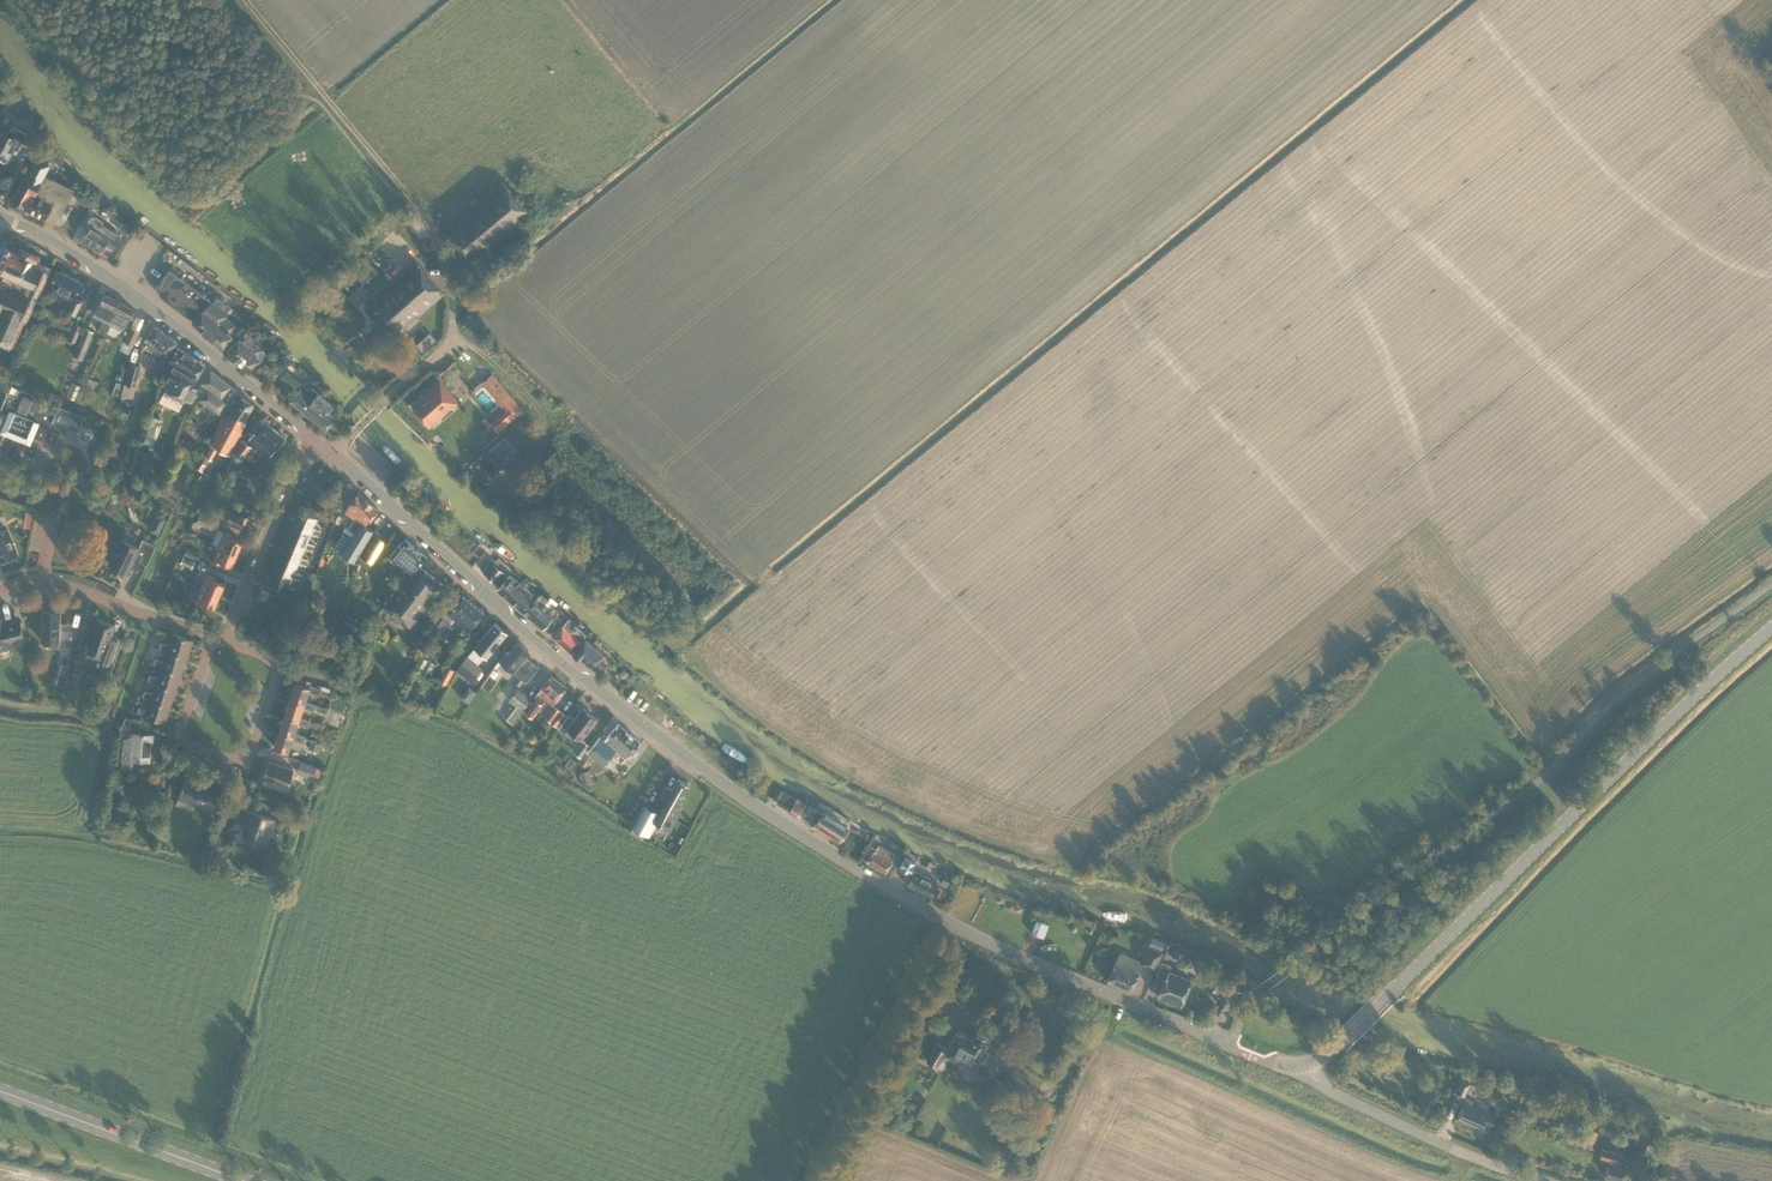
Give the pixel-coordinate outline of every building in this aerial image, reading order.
[(27,133),(1,119),(0,122),(0,158),(5,160),(6,158),(9,160),(15,147),(18,149),(27,133)] [(61,214),(74,188),(45,173),(50,163),(47,161),(49,158),(38,153),(11,203),(22,209),(24,205),(47,216),(51,208),(61,214)] [(101,251),(106,243),(113,247),(121,234),(104,223),(103,220),(94,215),(91,216),(88,221),(91,223),(81,238),(101,251)] [(126,223),(121,230),(127,234),(132,226),(126,223)] [(11,338),(21,316),(22,316),(44,267),(32,262),(34,257),(23,252),(21,256),(9,251),(0,270),(0,333),(11,338)] [(384,279),(365,254),(351,266),(371,290),(384,279)] [(444,292),(416,260),(383,289),(384,290),(365,307),(374,317),(371,319),(371,318),(365,322),(370,327),(363,334),(374,346),(396,327),(400,331),(444,292)] [(75,314),(83,299),(75,296),(82,280),(57,268),(48,287),(73,299),(67,311),(75,314)] [(211,299),(170,268),(156,286),(161,295),(185,313),(194,318),(192,321),(223,346),(232,334),(229,331),(235,324),(224,315),(227,312),(223,309),(226,305),(226,301),(219,295),(216,296),(212,300),(211,299)] [(107,333),(108,330),(112,322),(110,321),(113,313),(110,312),(117,299),(105,293),(94,313),(104,318),(97,332),(104,336),(105,332),(107,333)] [(112,322),(108,330),(133,343),(141,329),(126,322),(133,307),(117,299),(110,312),(113,313),(110,321),(112,322)] [(68,338),(76,341),(82,326),(74,322),(68,338)] [(156,361),(162,365),(167,359),(165,357),(166,356),(167,355),(178,340),(156,324),(143,343),(156,353),(158,354),(160,356),(156,361)] [(74,354),(83,358),(94,330),(84,326),(74,354)] [(255,354),(264,345),(249,332),(250,331),(247,328),(228,350),(250,369),(260,358),(255,354)] [(197,376),(205,362),(177,346),(164,368),(170,371),(163,387),(165,388),(159,400),(179,409),(184,397),(192,401),(199,388),(192,384),(196,375),(197,376)] [(126,382),(136,385),(141,365),(131,363),(126,382)] [(221,396),(231,384),(211,368),(202,381),(204,382),(199,395),(201,396),(200,398),(221,414),(228,401),(221,396)] [(325,428),(335,416),(327,410),(333,403),(318,391),(312,386),(310,389),(286,369),(280,376),(297,390),(289,400),(305,413),(308,413),(310,415),(309,416),(325,428)] [(510,393),(492,373),(482,382),(499,402),(510,393)] [(96,385),(98,380),(88,376),(86,382),(96,385)] [(442,417),(460,402),(440,378),(421,393),(423,395),(412,405),(429,425),(440,415),(442,417)] [(69,394),(77,398),(83,384),(75,380),(69,394)] [(61,429),(64,430),(67,425),(78,430),(85,414),(59,403),(58,406),(37,397),(38,394),(22,388),(19,396),(7,391),(1,407),(0,407),(0,439),(8,442),(3,452),(20,459),(24,451),(34,456),(35,455),(41,440),(54,445),(61,429)] [(505,410),(491,422),(499,431),(524,410),(510,393),(499,402),(505,410)] [(244,419),(254,403),(242,394),(230,414),(224,410),(210,444),(230,455),(242,432),(240,431),(246,421),(244,419)] [(153,413),(145,440),(156,444),(164,416),(153,413)] [(277,448),(286,436),(264,418),(255,430),(249,437),(271,454),(276,447),(277,448)] [(233,452),(242,459),(252,446),(243,439),(233,452)] [(503,464),(506,462),(500,456),(508,449),(501,441),(490,450),(489,448),(483,453),(471,463),(486,480),(496,471),(503,464)] [(133,446),(124,444),(121,457),(131,459),(133,446)] [(124,485),(123,478),(113,481),(115,487),(124,485)] [(355,531),(341,553),(346,556),(354,561),(363,546),(373,530),(365,524),(367,521),(376,511),(378,508),(358,491),(350,501),(349,502),(349,503),(345,510),(355,518),(349,527),(355,531)] [(206,504),(201,502),(197,509),(202,512),(206,504)] [(27,508),(24,524),(32,525),(34,509),(27,508)] [(293,523),(319,534),(321,529),(315,526),(319,517),(299,508),(293,523)] [(201,513),(198,521),(211,527),(214,519),(201,513)] [(161,514),(157,522),(162,525),(167,517),(161,514)] [(248,516),(240,514),(238,521),(245,523),(248,516)] [(318,535),(319,534),(293,523),(286,538),(306,546),(312,549),(315,543),(308,540),(312,532),(318,535)] [(17,553),(8,528),(0,531),(0,559),(17,553)] [(225,530),(219,544),(237,552),(242,540),(232,536),(233,534),(225,530)] [(372,562),(386,540),(373,532),(360,554),(361,555),(359,561),(368,566),(371,561),(372,562)] [(330,534),(326,545),(337,549),(341,538),(330,534)] [(132,561),(135,560),(136,558),(146,563),(156,544),(143,537),(139,545),(122,537),(109,563),(127,571),(132,561)] [(411,626),(444,583),(420,565),(427,556),(405,537),(389,556),(408,571),(382,603),(411,626)] [(286,538),(280,552),(306,564),(309,558),(302,555),(306,546),(286,538)] [(232,564),(237,552),(219,544),(213,559),(221,562),(222,560),(232,564)] [(187,546),(185,553),(196,557),(198,550),(187,546)] [(280,552),(274,567),(300,578),(302,573),(296,570),(299,561),(306,564),(280,552)] [(184,554),(181,562),(190,566),(193,558),(184,554)] [(485,573),(495,581),(504,570),(488,557),(480,567),(486,572),(485,573)] [(300,578),(274,567),(267,582),(294,593),(296,587),(290,585),(293,576),(300,579),(300,578)] [(201,586),(219,594),(224,582),(215,578),(216,575),(207,572),(201,586)] [(519,581),(516,577),(510,573),(497,588),(507,597),(517,585),(516,584),(519,581)] [(175,580),(172,588),(177,589),(180,587),(182,583),(175,580)] [(507,597),(520,607),(529,595),(532,591),(524,585),(519,581),(516,584),(517,585),(507,597)] [(214,606),(219,594),(201,586),(195,601),(203,604),(204,602),(214,606)] [(448,613),(455,618),(469,629),(484,610),(463,594),(448,613)] [(520,607),(532,617),(545,602),(547,599),(541,594),(535,600),(529,595),(520,607)] [(532,617),(542,626),(552,615),(554,617),(560,610),(553,605),(551,607),(545,602),(532,617)] [(58,640),(58,647),(70,647),(71,628),(59,628),(61,610),(44,609),(42,639),(58,640)] [(10,644),(9,640),(24,637),(20,619),(5,623),(4,616),(0,617),(0,646),(10,644)] [(555,621),(559,625),(564,619),(561,616),(555,621)] [(85,634),(83,642),(86,648),(97,652),(95,657),(109,662),(112,654),(117,640),(109,637),(114,623),(98,617),(97,617),(99,618),(92,637),(85,634)] [(442,617),(435,628),(444,635),(453,625),(449,622),(442,617)] [(570,650),(586,632),(569,617),(553,635),(570,650)] [(486,656),(505,633),(503,631),(504,629),(495,621),(475,646),(486,656)] [(359,652),(368,656),(377,635),(368,631),(359,652)] [(160,646),(168,648),(187,655),(193,638),(173,632),(169,643),(161,640),(160,646)] [(593,665),(604,652),(585,637),(573,652),(581,659),(583,657),(593,665)] [(538,664),(526,654),(527,654),(525,651),(528,648),(518,640),(509,651),(507,649),(500,658),(513,670),(514,669),(526,679),(538,664)] [(162,665),(182,671),(187,655),(168,648),(164,659),(156,657),(154,662),(162,665)] [(471,681),(483,666),(468,654),(456,668),(471,681)] [(101,665),(98,672),(104,674),(107,668),(101,665)] [(148,678),(157,681),(176,688),(182,671),(162,665),(158,676),(150,673),(148,678)] [(438,679),(446,683),(454,669),(446,665),(438,679)] [(490,673),(483,683),(491,688),(498,678),(490,673)] [(542,703),(545,699),(546,698),(552,704),(567,685),(551,673),(537,692),(534,696),(536,698),(525,711),(532,716),(542,703)] [(58,676),(56,682),(65,684),(66,678),(58,676)] [(296,680),(291,696),(304,701),(305,699),(308,689),(319,693),(322,687),(310,683),(309,685),(296,680)] [(143,695),(151,697),(171,704),(176,688),(157,681),(153,692),(145,689),(143,695)] [(507,718),(512,722),(531,698),(517,688),(509,682),(501,692),(509,698),(509,699),(517,705),(507,718)] [(463,692),(460,696),(466,700),(469,697),(463,692)] [(299,716),(300,715),(303,705),(314,709),(316,703),(305,699),(304,701),(291,696),(285,712),(299,716)] [(165,720),(171,704),(151,697),(147,708),(139,706),(137,711),(165,720)] [(546,716),(557,724),(565,713),(554,705),(546,716)] [(582,738),(597,717),(583,707),(573,719),(568,715),(559,727),(572,736),(574,733),(582,738)] [(329,722),(343,727),(348,714),(334,709),(329,722)] [(311,719),(300,715),(299,716),(285,712),(280,728),(294,732),(294,731),(297,721),(309,725),(311,719)] [(126,734),(129,725),(142,729),(145,721),(140,719),(139,720),(126,715),(120,732),(126,734)] [(603,764),(609,757),(610,757),(616,749),(626,757),(640,740),(618,722),(606,737),(600,733),(591,744),(594,746),(588,753),(603,764)] [(294,732),(280,728),(274,745),(288,749),(292,737),(303,741),(305,735),(294,731),(294,732)] [(152,740),(153,732),(134,731),(134,735),(129,734),(128,736),(124,736),(121,767),(133,768),(134,759),(150,760),(151,740),(152,740)] [(590,744),(582,738),(573,750),(580,756),(590,744)] [(311,739),(309,747),(319,750),(321,743),(311,739)] [(288,784),(293,768),(269,759),(264,776),(288,784)] [(314,775),(318,776),(320,769),(316,768),(317,765),(301,760),(297,772),(313,778),(314,775)] [(582,784),(592,781),(589,769),(579,772),(582,784)] [(672,787),(666,784),(653,809),(645,804),(633,825),(631,824),(628,829),(637,834),(640,829),(650,834),(657,821),(670,828),(681,808),(678,807),(683,797),(681,796),(688,783),(678,776),(672,787)] [(212,811),(220,786),(204,780),(203,783),(185,777),(179,796),(203,805),(202,807),(212,811)] [(227,790),(220,788),(218,795),(225,798),(227,790)] [(796,797),(782,789),(775,801),(789,809),(788,811),(798,816),(806,802),(797,797),(796,797)] [(809,803),(804,814),(816,820),(821,809),(809,803)] [(263,845),(273,816),(247,807),(241,822),(249,825),(245,838),(263,845)] [(838,841),(847,826),(823,810),(813,826),(838,841)] [(885,871),(890,864),(893,866),(896,861),(892,858),(895,854),(878,844),(876,847),(871,845),(868,851),(871,853),(867,860),(885,871)] [(906,879),(909,881),(908,883),(930,895),(930,894),(935,897),(940,887),(936,885),(938,880),(916,868),(915,869),(912,867),(916,860),(905,854),(899,865),(910,871),(906,879)] [(1153,936),(1150,935),(1147,941),(1151,942),(1150,943),(1159,946),(1162,940),(1153,936)] [(1155,969),(1163,951),(1149,945),(1141,961),(1141,962),(1142,963),(1155,969)] [(1130,990),(1142,963),(1141,962),(1141,961),(1120,951),(1116,959),(1107,980),(1130,990)] [(1181,1003),(1186,991),(1185,991),(1187,986),(1191,977),(1169,968),(1171,963),(1162,959),(1155,979),(1152,984),(1162,987),(1159,995),(1181,1003)] [(1223,984),(1215,1000),(1231,1008),(1238,991),(1223,984)] [(980,1030),(978,1031),(977,1031),(976,1033),(974,1032),(972,1035),(957,1027),(947,1045),(937,1040),(927,1059),(942,1067),(950,1052),(973,1064),(978,1055),(983,1058),(989,1048),(983,1045),(987,1039),(985,1038),(986,1036),(985,1035),(984,1033),(980,1030)] [(890,1080),(894,1073),(888,1069),(884,1076),(890,1080)] [(1464,1095),(1469,1082),(1462,1079),(1456,1092),(1464,1095)] [(1516,1094),(1516,1089),(1512,1086),(1508,1087),(1505,1090),(1505,1095),(1509,1098),(1513,1098),(1516,1094)] [(1456,1117),(1465,1121),(1480,1127),(1481,1124),(1489,1128),(1496,1112),(1487,1108),(1486,1110),(1472,1104),(1474,1099),(1466,1096),(1456,1117)] [(1591,1148),(1598,1131),(1589,1128),(1582,1145),(1591,1148)] [(1649,1142),(1645,1155),(1641,1169),(1649,1171),(1656,1144),(1649,1142)] [(1628,1164),(1616,1161),(1619,1152),(1603,1148),(1600,1157),(1610,1160),(1606,1174),(1624,1179),(1628,1164)]
